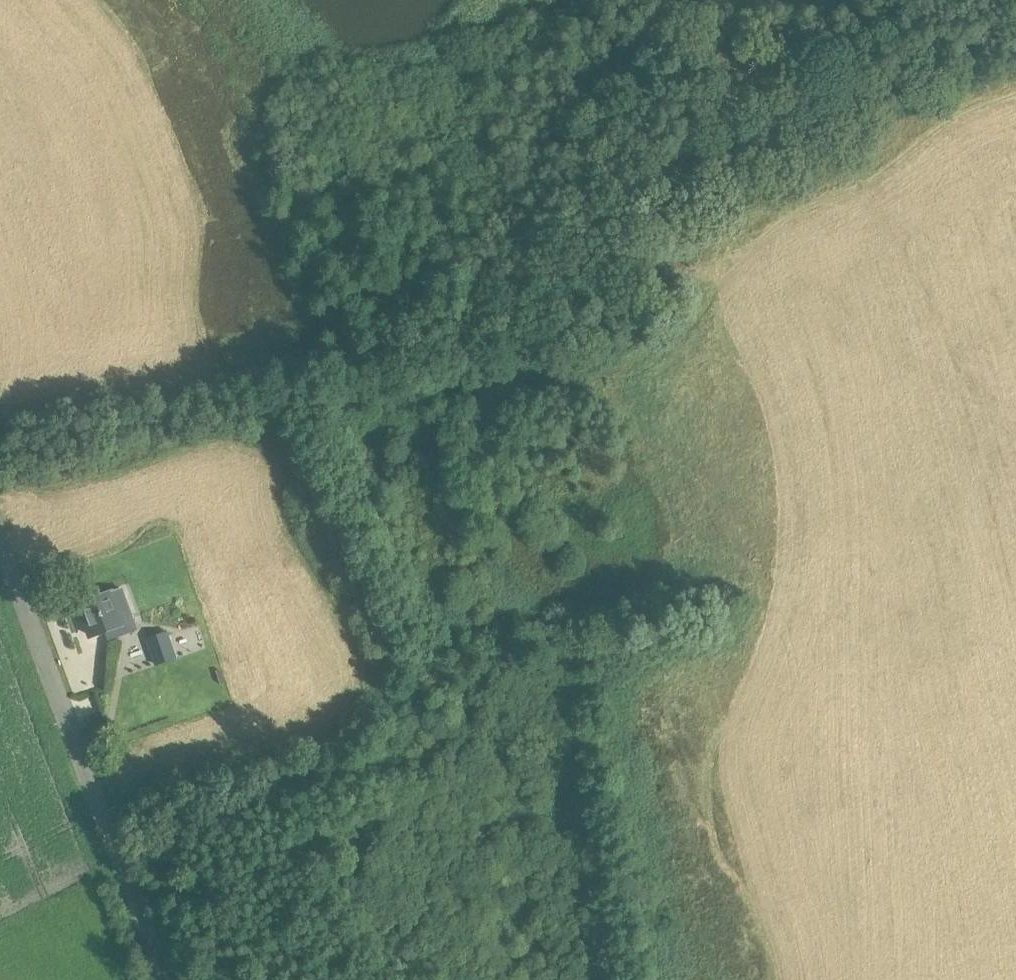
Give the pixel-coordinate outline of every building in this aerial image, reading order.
[(118,604),(112,590),(75,605),(87,635),(103,628),(109,641),(129,634),(123,619),(133,615),(127,600),(118,604)] [(145,639),(155,667),(177,659),(168,631),(145,639)]
